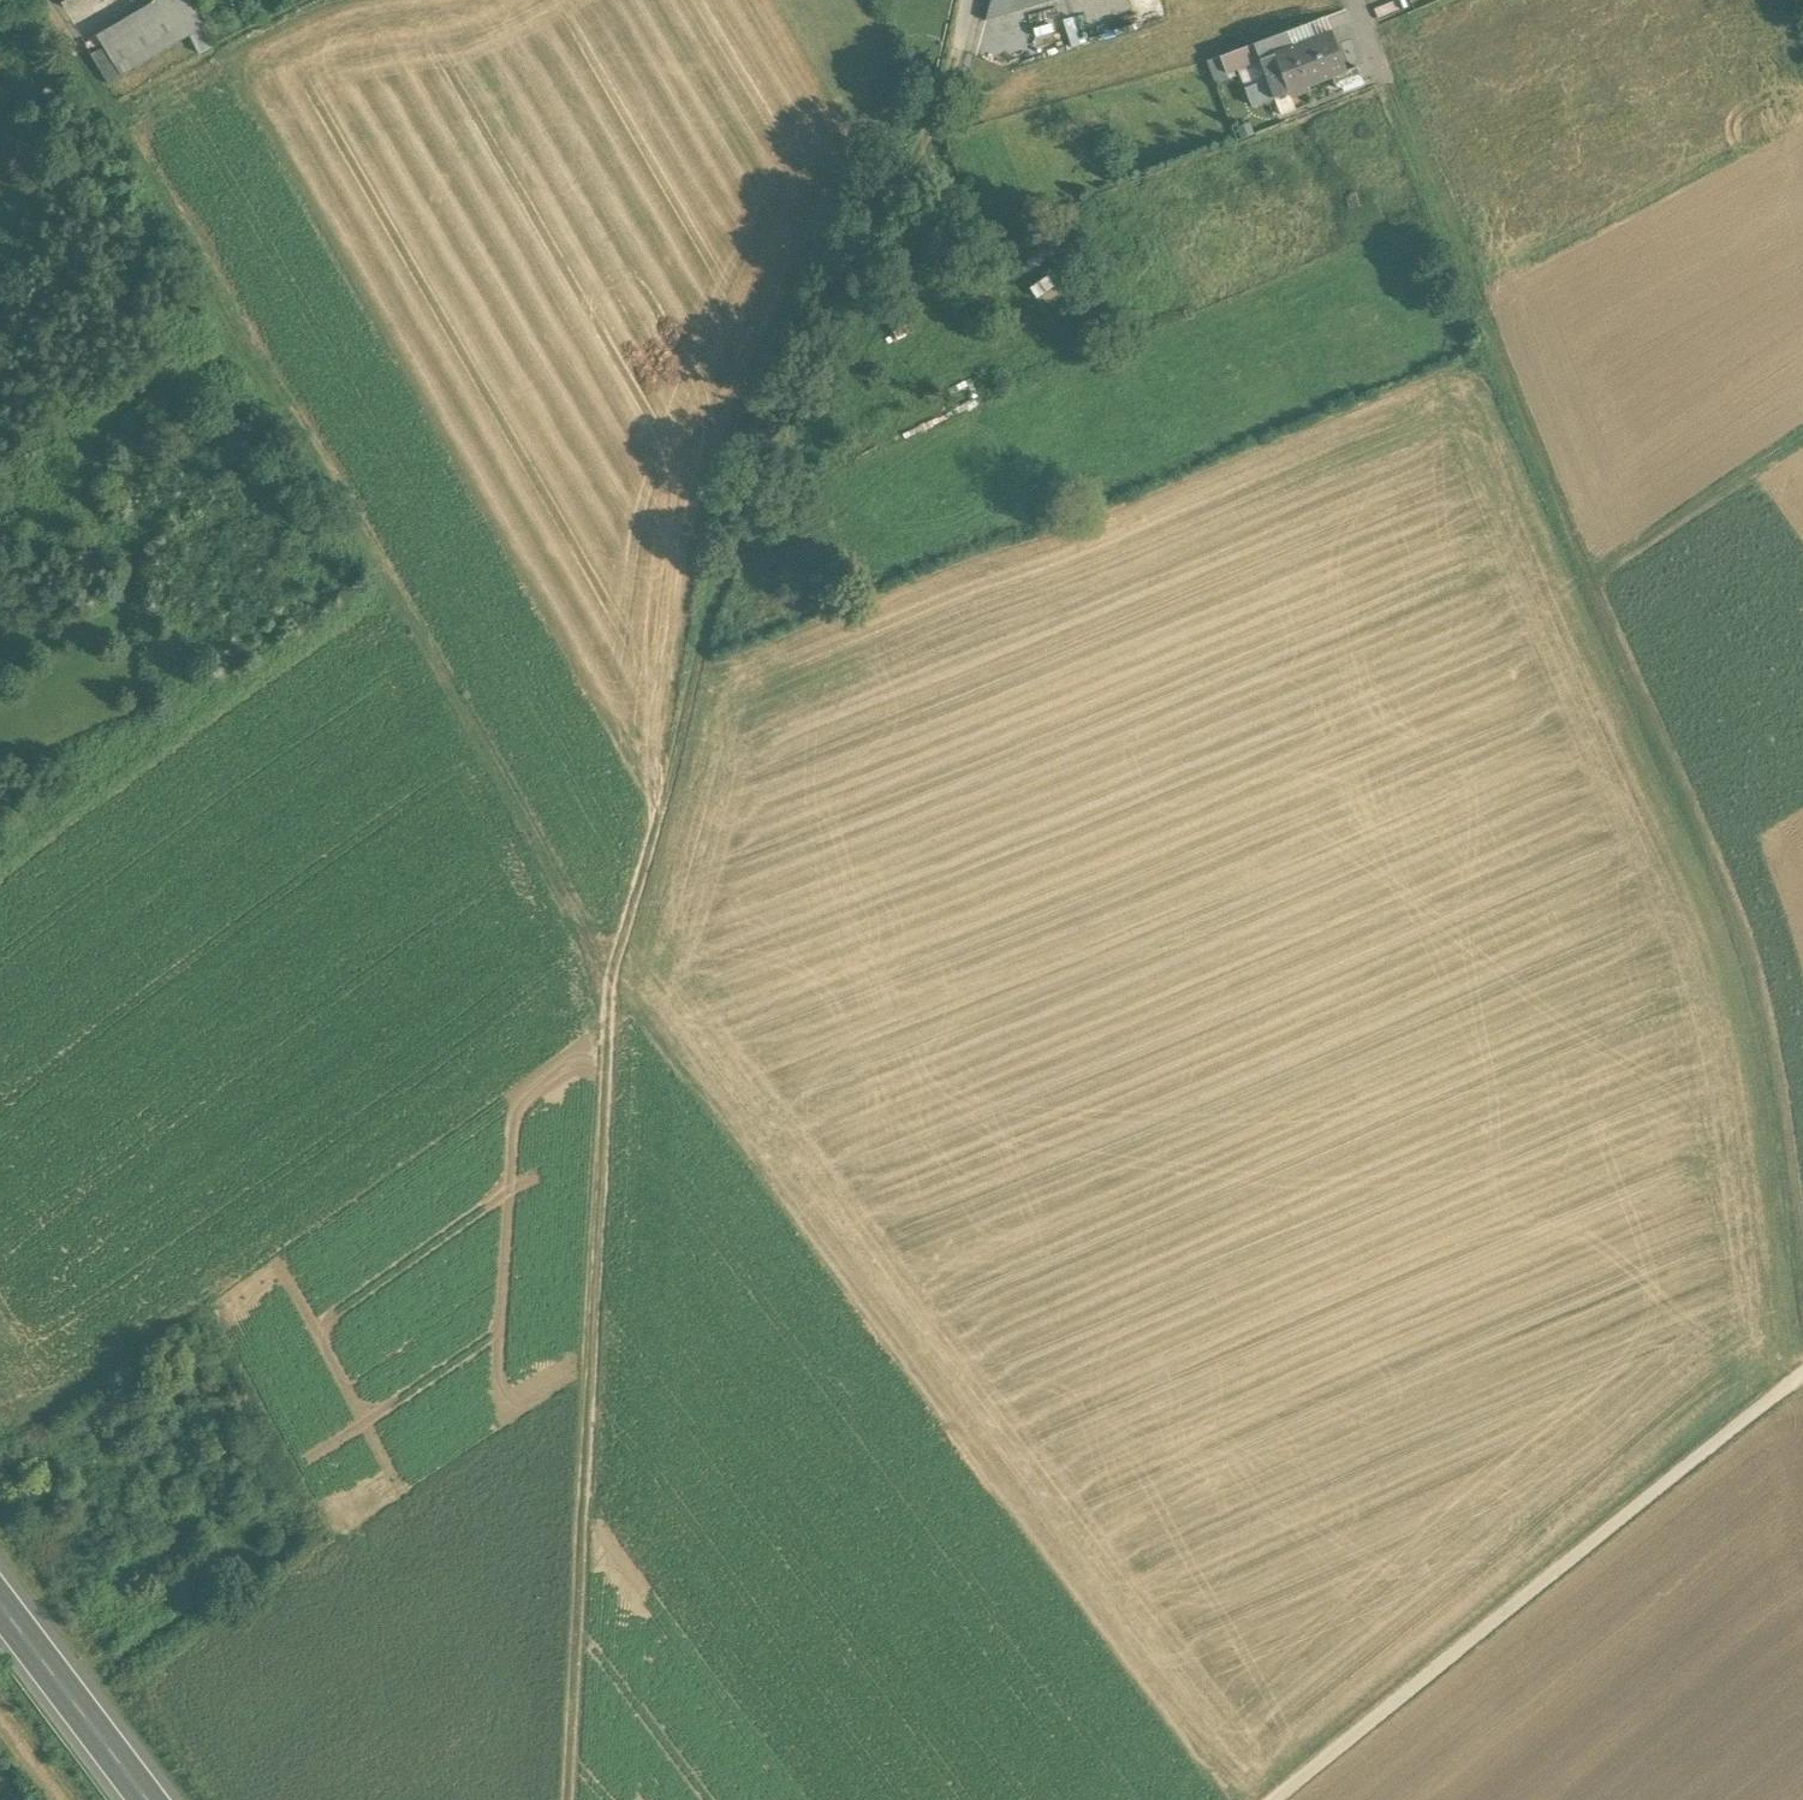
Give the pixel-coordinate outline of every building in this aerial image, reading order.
[(166,15),(166,16),(181,41),(189,36),(198,54),(212,47),(205,32),(195,12),(190,0),(158,0),(166,15)] [(986,20),(1055,0),(991,0),(986,20)] [(202,9),(195,12),(205,32),(211,29),(202,9)] [(166,16),(106,52),(120,77),(181,41),(166,16)] [(1293,47),(1331,33),(1325,18),(1286,32),(1293,47)] [(1286,32),(1254,45),(1260,62),(1275,56),(1274,55),(1293,47),(1286,32)] [(1293,47),(1274,55),(1275,56),(1289,93),(1331,77),(1346,71),(1331,33),(1293,47)] [(1224,76),(1260,62),(1254,45),(1207,62),(1215,86),(1226,82),(1224,76)] [(1289,93),(1275,56),(1260,62),(1267,81),(1244,90),(1251,108),(1289,93)] [(1346,71),(1331,77),(1336,90),(1360,81),(1355,67),(1346,71)]
